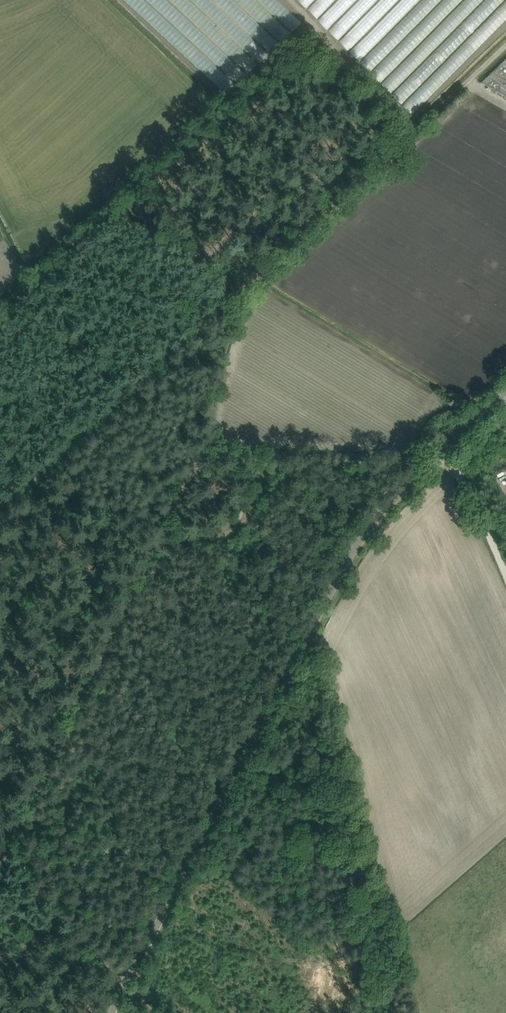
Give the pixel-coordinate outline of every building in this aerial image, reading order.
[(505,96),(505,59),(481,82),(505,96)]
